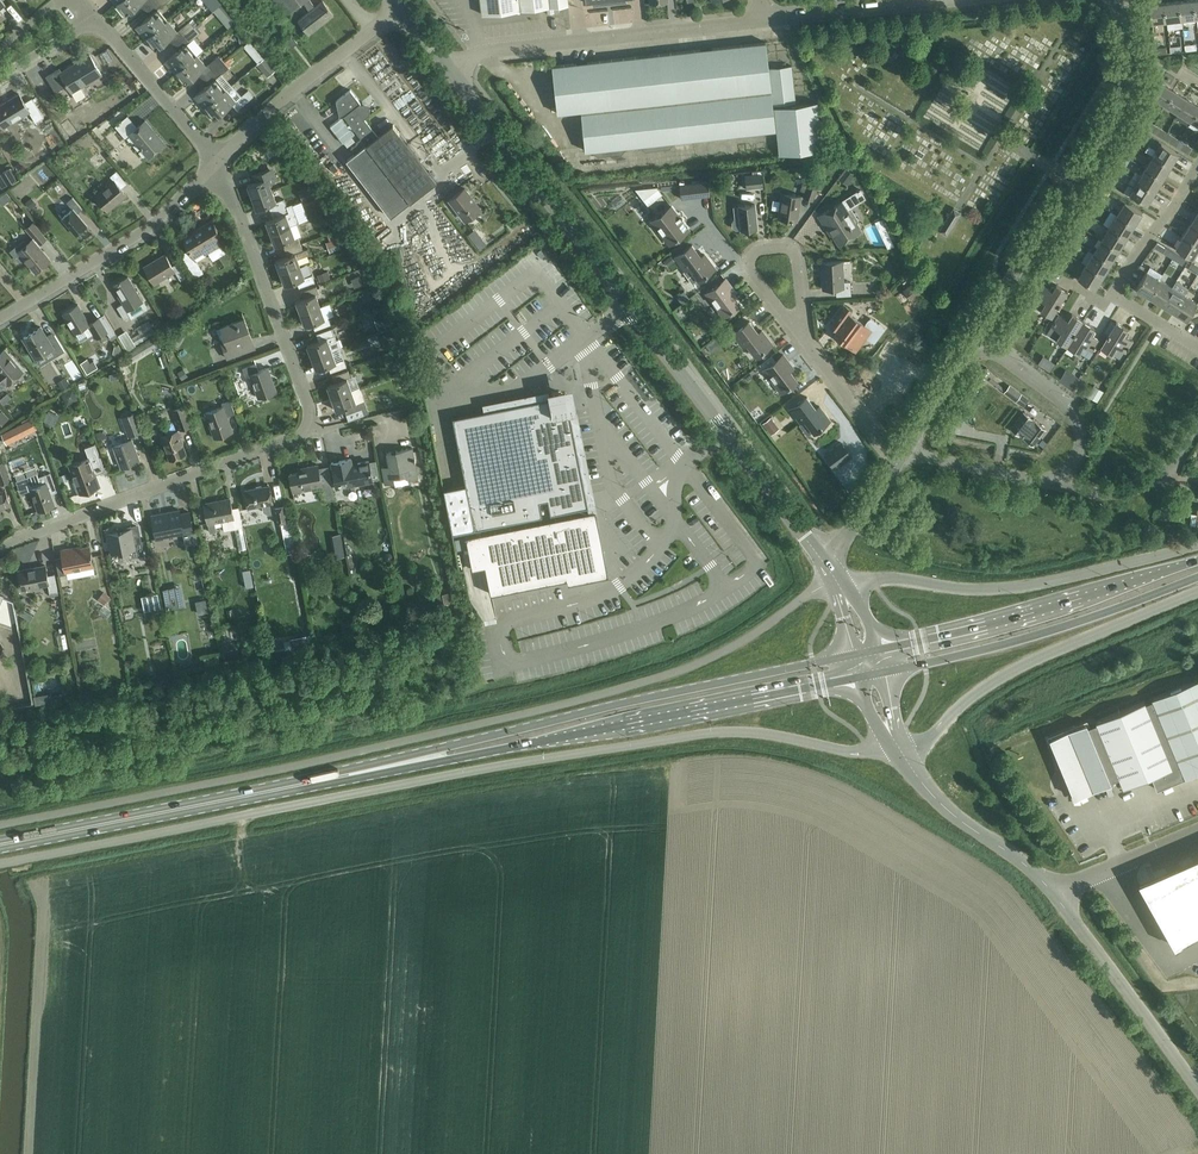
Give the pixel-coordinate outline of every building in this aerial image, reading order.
[(117,4),(126,15),(145,0),(122,0),(117,4)] [(315,7),(310,0),(272,0),(279,9),(282,6),(287,12),(302,1),(309,11),(298,20),(309,34),(334,15),(323,0),(315,7)] [(481,14),(567,4),(567,0),(479,0),(481,14)] [(1180,0),(1165,2),(1167,20),(1168,26),(1182,25),(1182,18),(1180,0)] [(1196,17),(1194,0),(1182,0),(1180,0),(1182,18),(1196,17)] [(1152,22),(1167,20),(1165,2),(1150,4),(1152,22)] [(146,39),(168,20),(158,9),(136,27),(146,39)] [(168,20),(146,39),(155,50),(177,31),(168,20)] [(185,36),(195,27),(190,21),(180,30),(185,36)] [(195,27),(185,36),(190,42),(200,33),(195,27)] [(288,42),(292,47),(298,42),(294,38),(288,42)] [(585,151),(775,129),(776,129),(776,130),(778,142),(779,154),(823,149),(818,102),(774,107),(774,104),(795,102),(790,65),(768,68),(766,42),(553,66),(557,113),(581,110),(585,151)] [(175,73),(197,55),(187,43),(165,62),(175,73)] [(71,92),(101,74),(89,54),(61,71),(59,68),(50,73),(59,88),(66,84),(71,92)] [(197,55),(175,73),(185,84),(207,66),(197,55)] [(214,71),(224,62),(219,56),(209,65),(214,71)] [(224,62),(214,71),(218,76),(229,67),(224,62)] [(205,108),(227,90),(217,78),(195,97),(205,108)] [(410,80),(394,93),(441,154),(458,141),(440,118),(438,119),(433,112),(427,116),(419,106),(425,102),(416,90),(417,89),(410,80)] [(1164,104),(1173,89),(1159,81),(1151,95),(1164,104)] [(364,103),(361,105),(360,103),(361,103),(350,89),(336,101),(339,117),(344,115),(351,125),(349,127),(347,124),(336,133),(343,143),(354,134),(351,129),(353,127),(362,139),(350,147),(355,153),(346,160),(391,217),(437,181),(393,124),(377,136),(365,119),(370,115),(369,104),(364,103)] [(1177,112),(1186,97),(1173,89),(1164,104),(1177,112)] [(227,90),(205,108),(214,119),(232,104),(237,109),(253,96),(248,90),(236,101),(227,90)] [(24,102),(19,93),(0,105),(0,122),(4,127),(29,112),(35,122),(43,117),(32,98),(24,102)] [(1197,107),(1197,104),(1186,97),(1177,112),(1190,120),(1197,107)] [(104,112),(97,120),(106,128),(113,120),(104,112)] [(145,120),(137,127),(127,116),(116,126),(125,137),(129,133),(149,156),(164,143),(145,120)] [(1149,129),(1152,123),(1141,116),(1138,122),(1149,129)] [(1161,137),(1165,131),(1152,123),(1149,129),(1161,137)] [(1127,140),(1132,143),(1138,133),(1133,130),(1127,140)] [(1174,145),(1178,139),(1165,131),(1161,137),(1174,145)] [(1178,139),(1174,145),(1188,154),(1192,148),(1178,139)] [(1125,155),(1132,143),(1127,140),(1120,152),(1125,155)] [(1148,145),(1145,151),(1152,155),(1169,166),(1177,153),(1160,142),(1155,150),(1148,145)] [(1117,168),(1125,155),(1120,152),(1112,165),(1117,168)] [(1162,178),(1169,166),(1152,155),(1144,168),(1162,178)] [(1107,183),(1117,168),(1112,165),(1102,180),(1107,183)] [(1135,172),(1132,177),(1137,180),(1154,191),(1162,178),(1144,168),(1140,175),(1135,172)] [(252,197),(271,190),(269,182),(277,179),(275,174),(270,176),(268,169),(252,175),(255,182),(247,185),(252,197)] [(96,196),(107,210),(126,194),(121,187),(126,183),(116,171),(110,175),(114,180),(96,196)] [(745,175),(746,188),(763,186),(761,173),(745,175)] [(1146,204),(1154,191),(1137,180),(1133,187),(1128,184),(1123,193),(1128,195),(1129,193),(1146,204)] [(679,185),(681,199),(710,195),(708,181),(679,185)] [(804,197),(812,200),(817,186),(809,182),(804,197)] [(1091,199),(1096,202),(1105,187),(1100,184),(1091,199)] [(635,189),(644,200),(658,189),(657,187),(635,189)] [(449,199),(465,220),(481,208),(465,188),(449,199)] [(271,212),(286,206),(284,199),(276,202),(271,190),(252,197),(257,209),(268,205),(271,212)] [(778,217),(796,220),(800,196),(782,193),(778,217)] [(62,217),(76,234),(87,225),(77,213),(82,208),(73,197),(67,202),(73,208),(62,217)] [(846,209),(852,205),(847,198),(841,201),(818,215),(826,228),(828,226),(839,243),(844,240),(848,242),(854,238),(854,234),(859,230),(859,229),(860,227),(857,223),(855,223),(846,209)] [(1090,212),(1096,202),(1091,199),(1085,209),(1090,212)] [(1116,215),(1133,225),(1141,212),(1124,201),(1116,215)] [(270,234),(290,226),(299,223),(292,204),(286,206),(271,212),(273,218),(266,221),(270,234)] [(735,218),(732,222),(732,227),(736,230),(740,229),(740,230),(757,228),(755,204),(738,206),(733,206),(735,218)] [(671,206),(651,221),(666,241),(673,235),(676,238),(684,231),(688,228),(677,213),(671,206)] [(938,230),(945,235),(960,212),(952,207),(938,230)] [(1075,224),(1080,227),(1086,218),(1081,214),(1075,224)] [(1125,238),(1133,225),(1116,215),(1108,227),(1125,238)] [(203,272),(196,261),(206,255),(205,253),(222,243),(214,231),(217,229),(212,220),(195,230),(196,232),(183,239),(189,249),(179,255),(193,278),(203,272)] [(447,224),(452,230),(456,227),(451,221),(447,224)] [(18,252),(35,272),(50,259),(38,245),(46,237),(33,222),(26,229),(34,238),(18,252)] [(1191,222),(1183,234),(1197,243),(1197,227),(1191,222)] [(1074,237),(1080,227),(1075,224),(1069,233),(1074,237)] [(285,250),(300,244),(296,232),(293,233),(290,226),(270,234),(275,246),(282,243),(285,250)] [(334,246),(346,240),(339,226),(327,232),(334,246)] [(1118,250),(1125,238),(1108,227),(1101,240),(1118,250)] [(1197,249),(1197,243),(1183,234),(1175,247),(1193,258),(1197,249)] [(360,242),(365,259),(374,256),(369,239),(360,242)] [(1059,249),(1065,252),(1071,243),(1065,239),(1059,249)] [(1110,263),(1118,250),(1101,240),(1093,252),(1110,263)] [(280,273),(300,266),(297,259),(309,254),(307,249),(303,250),(300,244),(285,250),(287,257),(276,261),(280,273)] [(703,254),(699,257),(690,245),(674,257),(684,270),(683,271),(692,284),(713,267),(703,254)] [(1172,258),(1175,253),(1166,247),(1163,252),(1172,258)] [(1059,261),(1065,252),(1059,249),(1054,258),(1059,261)] [(1102,275),(1110,263),(1093,252),(1085,265),(1102,275)] [(1175,253),(1172,258),(1181,264),(1185,259),(1175,253)] [(178,262),(172,266),(165,254),(144,266),(155,283),(175,271),(180,280),(186,276),(178,262)] [(850,281),(843,282),(841,261),(822,262),(823,289),(836,288),(836,296),(851,295),(850,281)] [(1197,272),(1197,268),(1191,263),(1187,268),(1197,274),(1197,272)] [(1094,288),(1102,275),(1085,265),(1077,278),(1094,288)] [(300,266),(280,273),(285,286),(297,281),(299,288),(314,282),(312,275),(304,278),(300,266)] [(355,271),(360,280),(366,277),(362,267),(355,271)] [(1149,296),(1159,280),(1146,272),(1136,288),(1149,296)] [(117,307),(124,319),(131,315),(132,317),(147,308),(127,276),(112,286),(123,303),(117,307)] [(728,307),(730,311),(739,304),(727,288),(731,285),(725,278),(706,293),(721,313),(728,307)] [(1161,304),(1171,287),(1159,280),(1149,296),(1161,304)] [(903,290),(911,300),(920,293),(912,283),(903,290)] [(1051,317),(1067,291),(1056,284),(1052,290),(1042,285),(1035,297),(1044,302),(1039,310),(1051,317)] [(301,314),(320,307),(315,294),(319,293),(316,286),(301,292),(303,299),(296,301),(301,314)] [(1173,312),(1184,295),(1171,287),(1161,304),(1173,312)] [(1184,295),(1173,312),(1186,320),(1197,303),(1184,295)] [(329,303),(320,307),(301,314),(305,326),(312,323),(315,330),(331,324),(328,317),(334,315),(329,303)] [(103,315),(89,323),(78,304),(64,313),(75,332),(83,327),(88,336),(94,332),(97,337),(107,331),(110,336),(115,333),(103,315)] [(870,318),(864,325),(850,314),(852,310),(845,305),(830,325),(837,330),(833,335),(855,352),(866,337),(874,343),(884,329),(870,318)] [(1066,346),(1082,320),(1072,313),(1068,320),(1058,314),(1051,326),(1060,332),(1055,339),(1066,346)] [(221,340),(228,358),(246,351),(243,342),(252,339),(244,319),(221,327),(225,339),(221,340)] [(1082,320),(1066,346),(1078,353),(1082,346),(1092,352),(1099,340),(1090,334),(1094,327),(1082,320)] [(127,342),(137,336),(129,321),(119,327),(127,342)] [(762,330),(758,333),(749,321),(733,333),(742,346),(746,343),(756,356),(772,344),(762,330)] [(1115,347),(1125,353),(1132,341),(1123,335),(1127,328),(1116,321),(1100,347),(1111,354),(1115,347)] [(55,335),(48,339),(41,327),(23,337),(36,358),(53,348),(57,356),(65,351),(55,335)] [(312,358),(332,351),(342,347),(339,339),(336,340),(332,328),(316,334),(319,341),(307,345),(312,358)] [(133,341),(125,345),(127,350),(135,345),(133,341)] [(218,342),(212,345),(216,357),(222,354),(218,342)] [(269,348),(271,355),(284,351),(281,344),(269,348)] [(101,360),(94,348),(83,355),(90,366),(101,360)] [(7,385),(23,371),(5,349),(0,353),(0,390),(7,384),(7,385)] [(869,387),(884,397),(899,373),(887,365),(894,354),(887,350),(876,367),(881,370),(869,387)] [(332,351),(312,358),(316,370),(328,365),(331,372),(346,366),(343,360),(336,362),(332,351)] [(784,383),(787,387),(797,380),(785,365),(788,362),(783,355),(763,370),(777,389),(784,383)] [(268,368),(259,371),(256,363),(243,368),(246,377),(250,375),(258,398),(276,392),(268,368)] [(402,366),(407,378),(415,375),(410,363),(402,366)] [(335,383),(327,386),(332,398),(352,391),(347,378),(350,377),(347,370),(332,376),(335,383)] [(899,373),(884,397),(898,405),(908,389),(914,392),(922,380),(915,376),(912,381),(899,373)] [(1095,392),(1103,395),(1107,384),(1099,382),(1095,392)] [(1009,386),(1004,392),(1023,406),(1028,400),(1009,386)] [(352,391),(332,398),(336,410),(344,408),(346,415),(362,409),(359,402),(364,400),(359,388),(352,391)] [(466,485),(443,489),(452,533),(474,529),(542,516),(539,502),(547,500),(550,514),(588,507),(566,395),(452,417),(466,485)] [(819,406),(816,409),(806,397),(790,409),(800,422),(804,419),(813,432),(830,420),(819,406)] [(156,400),(147,403),(153,418),(161,415),(156,400)] [(222,434),(223,436),(233,432),(227,416),(235,414),(230,400),(222,403),(223,406),(206,413),(215,438),(217,438),(216,436),(222,434)] [(4,417),(11,411),(4,404),(0,407),(0,413),(4,417)] [(173,410),(180,430),(191,426),(184,405),(173,410)] [(136,413),(130,415),(128,409),(123,411),(125,417),(121,418),(128,436),(142,430),(136,413)] [(776,412),(769,416),(775,429),(782,425),(776,412)] [(1020,434),(1034,445),(1046,429),(1023,413),(1011,429),(1019,435),(1020,434)] [(178,430),(176,431),(174,423),(172,422),(165,425),(164,427),(167,434),(161,437),(169,460),(187,454),(178,430)] [(113,446),(121,468),(140,461),(132,439),(113,446)] [(851,456),(841,442),(825,455),(835,468),(851,456)] [(73,482),(77,495),(100,486),(94,471),(104,467),(95,444),(85,448),(89,458),(69,466),(75,481),(73,482)] [(409,480),(418,478),(413,448),(387,453),(389,465),(382,467),(385,484),(395,482),(395,478),(408,475),(409,480)] [(358,465),(353,466),(351,459),(331,463),(336,488),(373,481),(369,461),(358,463),(358,465)] [(1,485),(10,482),(3,463),(0,464),(0,482),(1,485)] [(332,481),(321,483),(318,465),(306,467),(307,471),(290,474),(294,492),(322,486),(325,501),(335,499),(332,481)] [(50,473),(38,478),(37,473),(16,481),(20,493),(30,489),(38,511),(54,505),(48,489),(55,487),(50,473)] [(286,504),(274,507),(269,486),(245,490),(248,508),(262,505),(263,511),(268,514),(273,513),(275,523),(289,520),(286,504)] [(11,506),(5,490),(0,492),(0,510),(11,506)] [(238,507),(232,508),(230,498),(204,503),(208,524),(233,519),(235,529),(242,527),(238,507)] [(1191,506),(1189,524),(1197,525),(1197,506),(1191,506)] [(190,512),(180,514),(180,510),(151,515),(156,539),(163,538),(162,534),(183,530),(184,536),(194,534),(190,512)] [(572,516),(466,537),(470,560),(484,558),(491,594),(598,573),(590,528),(598,526),(595,511),(572,516)] [(140,534),(133,536),(131,528),(107,533),(111,554),(130,550),(132,558),(144,555),(140,534)] [(66,572),(93,567),(89,546),(71,550),(71,548),(61,550),(65,568),(58,569),(59,576),(67,574),(66,572)] [(55,574),(48,576),(46,566),(18,571),(22,589),(48,584),(50,593),(58,591),(55,574)] [(148,604),(164,601),(162,585),(145,588),(148,604)] [(1197,772),(1197,679),(1152,698),(1152,700),(1145,703),(1144,701),(1096,721),(1096,723),(1087,727),(1086,723),(1050,738),(1057,757),(1059,768),(1064,767),(1067,779),(1074,797),(1110,782),(1110,781),(1119,777),(1123,788),(1151,776),(1156,789),(1197,772)] [(1151,883),(1153,891),(1164,925),(1167,933),(1168,934),(1174,946),(1197,933),(1197,865),(1195,867),(1159,875),(1152,879),(1151,883)]
